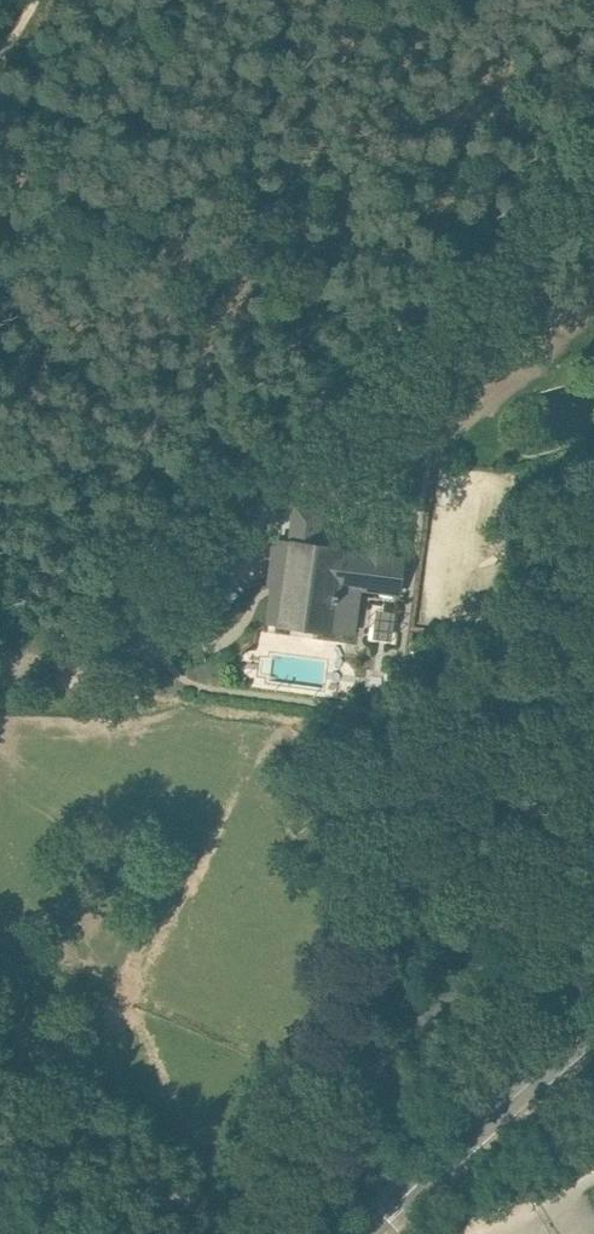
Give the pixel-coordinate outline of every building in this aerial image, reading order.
[(274,545),(269,585),(274,586),(271,599),(276,600),(273,622),(340,631),(354,633),(359,591),(400,595),(405,553),(391,551),(394,530),(368,527),(365,548),(320,543),(325,504),(292,501),(286,546),(274,545)]
